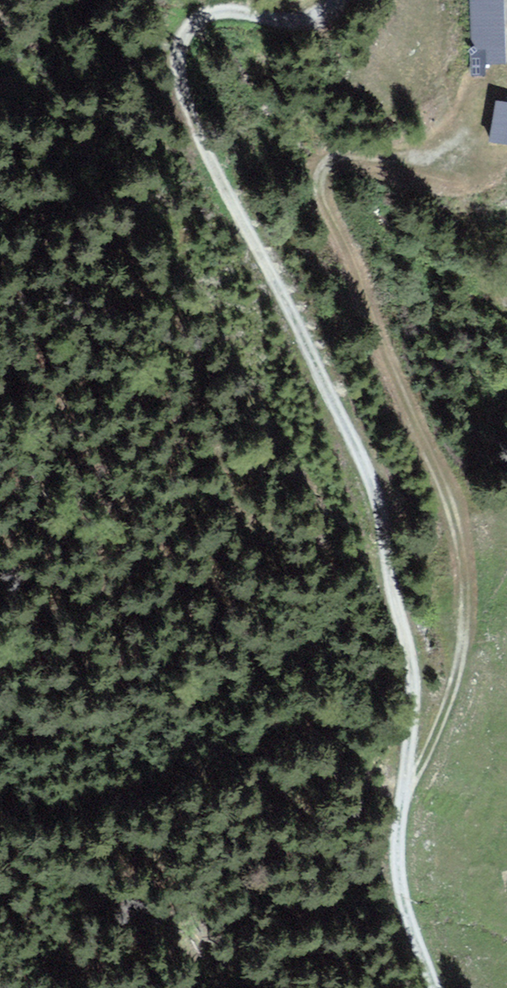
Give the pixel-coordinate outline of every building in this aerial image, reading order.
[(472,60),(505,60),(504,0),(471,0),(472,60)] [(497,110),(489,146),(506,150),(506,112),(497,110)]
